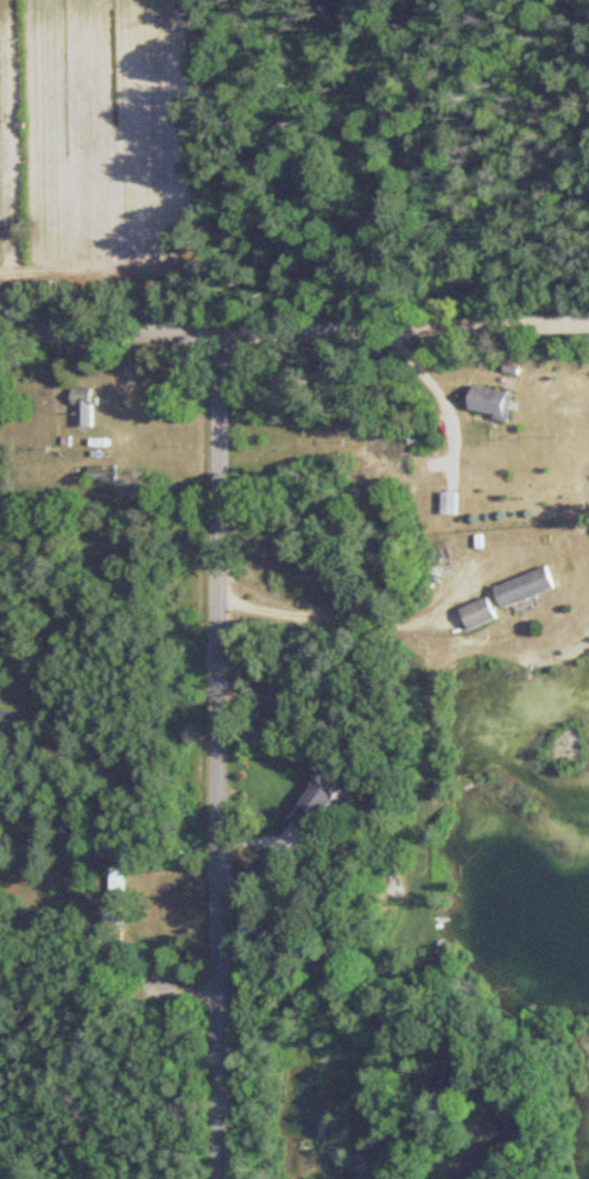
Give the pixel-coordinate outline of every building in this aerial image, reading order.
[(503,423),(510,396),(471,385),(464,413),(503,423)] [(71,429),(90,429),(90,390),(71,390),(71,429)] [(110,468),(86,468),(86,483),(110,483),(110,468)] [(454,494),(438,494),(438,516),(454,516),(454,494)] [(499,611),(552,590),(543,568),(491,589),(499,611)] [(465,632),(493,621),(484,599),(456,610),(465,632)] [(311,835),(341,787),(317,772),(287,820),(311,835)] [(107,869),(107,907),(101,907),(102,927),(124,927),(123,868),(107,869)]
